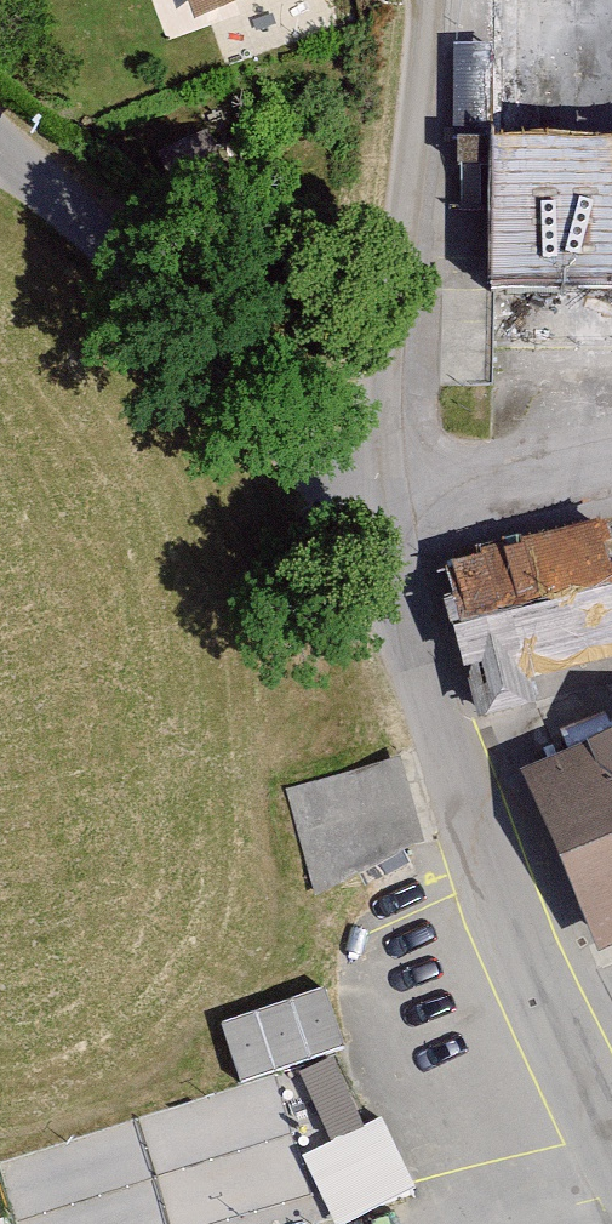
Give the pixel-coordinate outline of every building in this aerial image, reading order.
[(191,28),(267,0),(181,0),(191,28)] [(494,287),(611,287),(611,0),(494,0),(494,287)] [(598,511),(494,533),(497,547),(424,563),(461,739),(531,725),(524,692),(611,674),(611,580),(598,511)] [(520,784),(599,965),(611,959),(611,744),(520,784)] [(417,853),(387,766),(285,802),(316,888),(417,853)] [(321,989),(219,1023),(240,1083),(341,1048),(321,989)] [(333,1143),(306,1157),(339,1223),(415,1186),(383,1119),(365,1128),(334,1060),(302,1075),(333,1143)]
